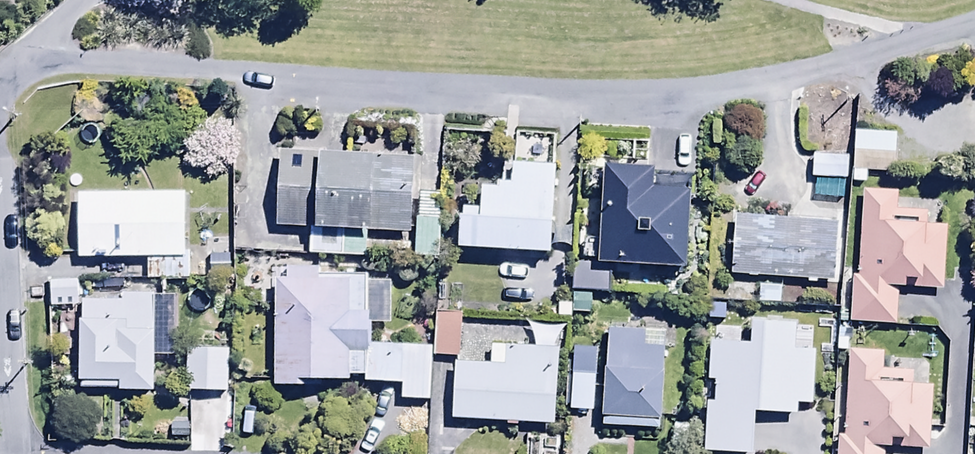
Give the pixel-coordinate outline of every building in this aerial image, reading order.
[(856,134),(855,173),(896,175),(897,136),(856,134)] [(414,163),(280,156),(276,233),(311,235),(310,258),(366,261),(367,236),(410,238),(414,163)] [(814,156),(812,182),(844,184),(846,158),(814,156)] [(459,257),(552,262),(559,172),(514,170),(513,188),(499,187),(499,196),(482,195),(481,217),(461,216),(459,257)] [(656,176),(604,173),(599,273),(689,276),(692,200),(655,198),(656,176)] [(851,281),(850,327),(897,328),(897,293),(947,294),(948,228),(924,228),(924,215),(897,215),(898,196),(860,195),(858,281),(851,281)] [(187,197),(79,199),(79,265),(147,264),(147,283),(189,283),(187,197)] [(440,265),(441,200),(421,199),(420,223),(416,223),(416,265),(440,265)] [(734,217),(730,278),(835,287),(840,226),(734,217)] [(232,283),(232,239),(202,239),(202,283),(232,283)] [(287,286),(277,286),(274,393),(351,395),(352,383),(365,384),(365,389),(401,390),(401,405),(431,406),(432,352),(374,350),(374,329),(391,329),(392,280),(323,278),(323,270),(288,269),(287,286)] [(573,297),(607,297),(607,277),(590,277),(590,269),(573,269),(573,297)] [(122,304),(78,305),(81,391),(117,390),(117,398),(155,397),(152,297),(122,298),(122,304)] [(437,316),(435,362),(463,363),(464,317),(437,316)] [(811,316),(809,365),(836,366),(838,317),(811,316)] [(603,433),(663,435),(665,351),(673,351),(674,332),(608,330),(603,433)] [(734,361),(731,361),(727,448),(785,451),(790,349),(774,348),(775,337),(748,336),(747,347),(735,347),(734,361)] [(456,367),(451,423),(556,431),(562,356),(491,351),(490,370),(456,367)] [(229,399),(230,354),(187,353),(186,399),(229,399)] [(836,453),(884,453),(892,453),(929,453),(932,386),(914,385),(915,374),(883,372),(883,355),(850,354),(846,440),(836,439),(836,453)] [(570,360),(570,413),(595,414),(596,360),(570,360)]
